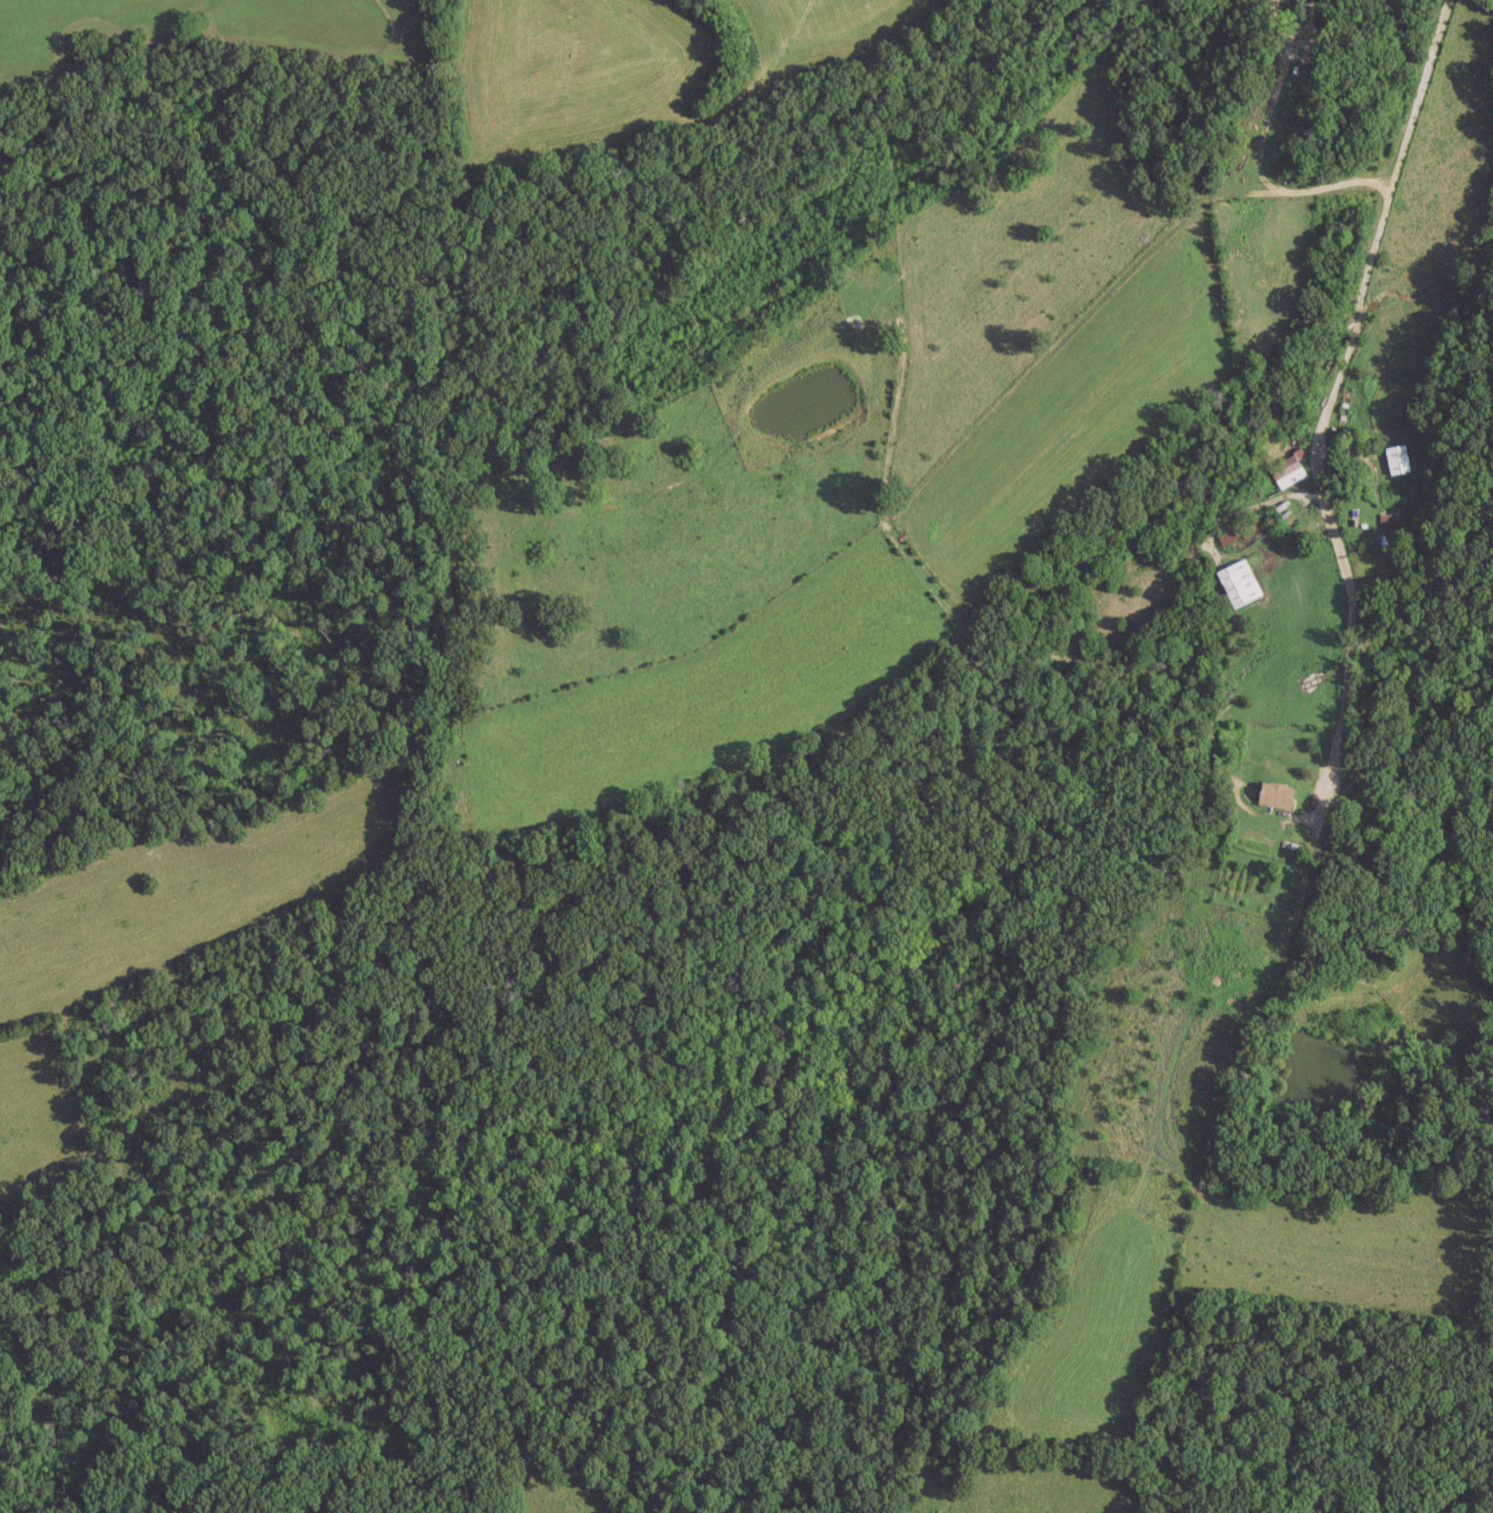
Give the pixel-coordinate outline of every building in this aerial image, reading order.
[(1388,473),(1408,469),(1403,443),(1383,446),(1388,473)] [(1266,467),(1278,487),(1304,472),(1292,452),(1266,467)] [(1215,570),(1230,606),(1259,594),(1244,557),(1215,570)] [(1256,802),(1289,807),(1293,784),(1260,779),(1256,802)]
